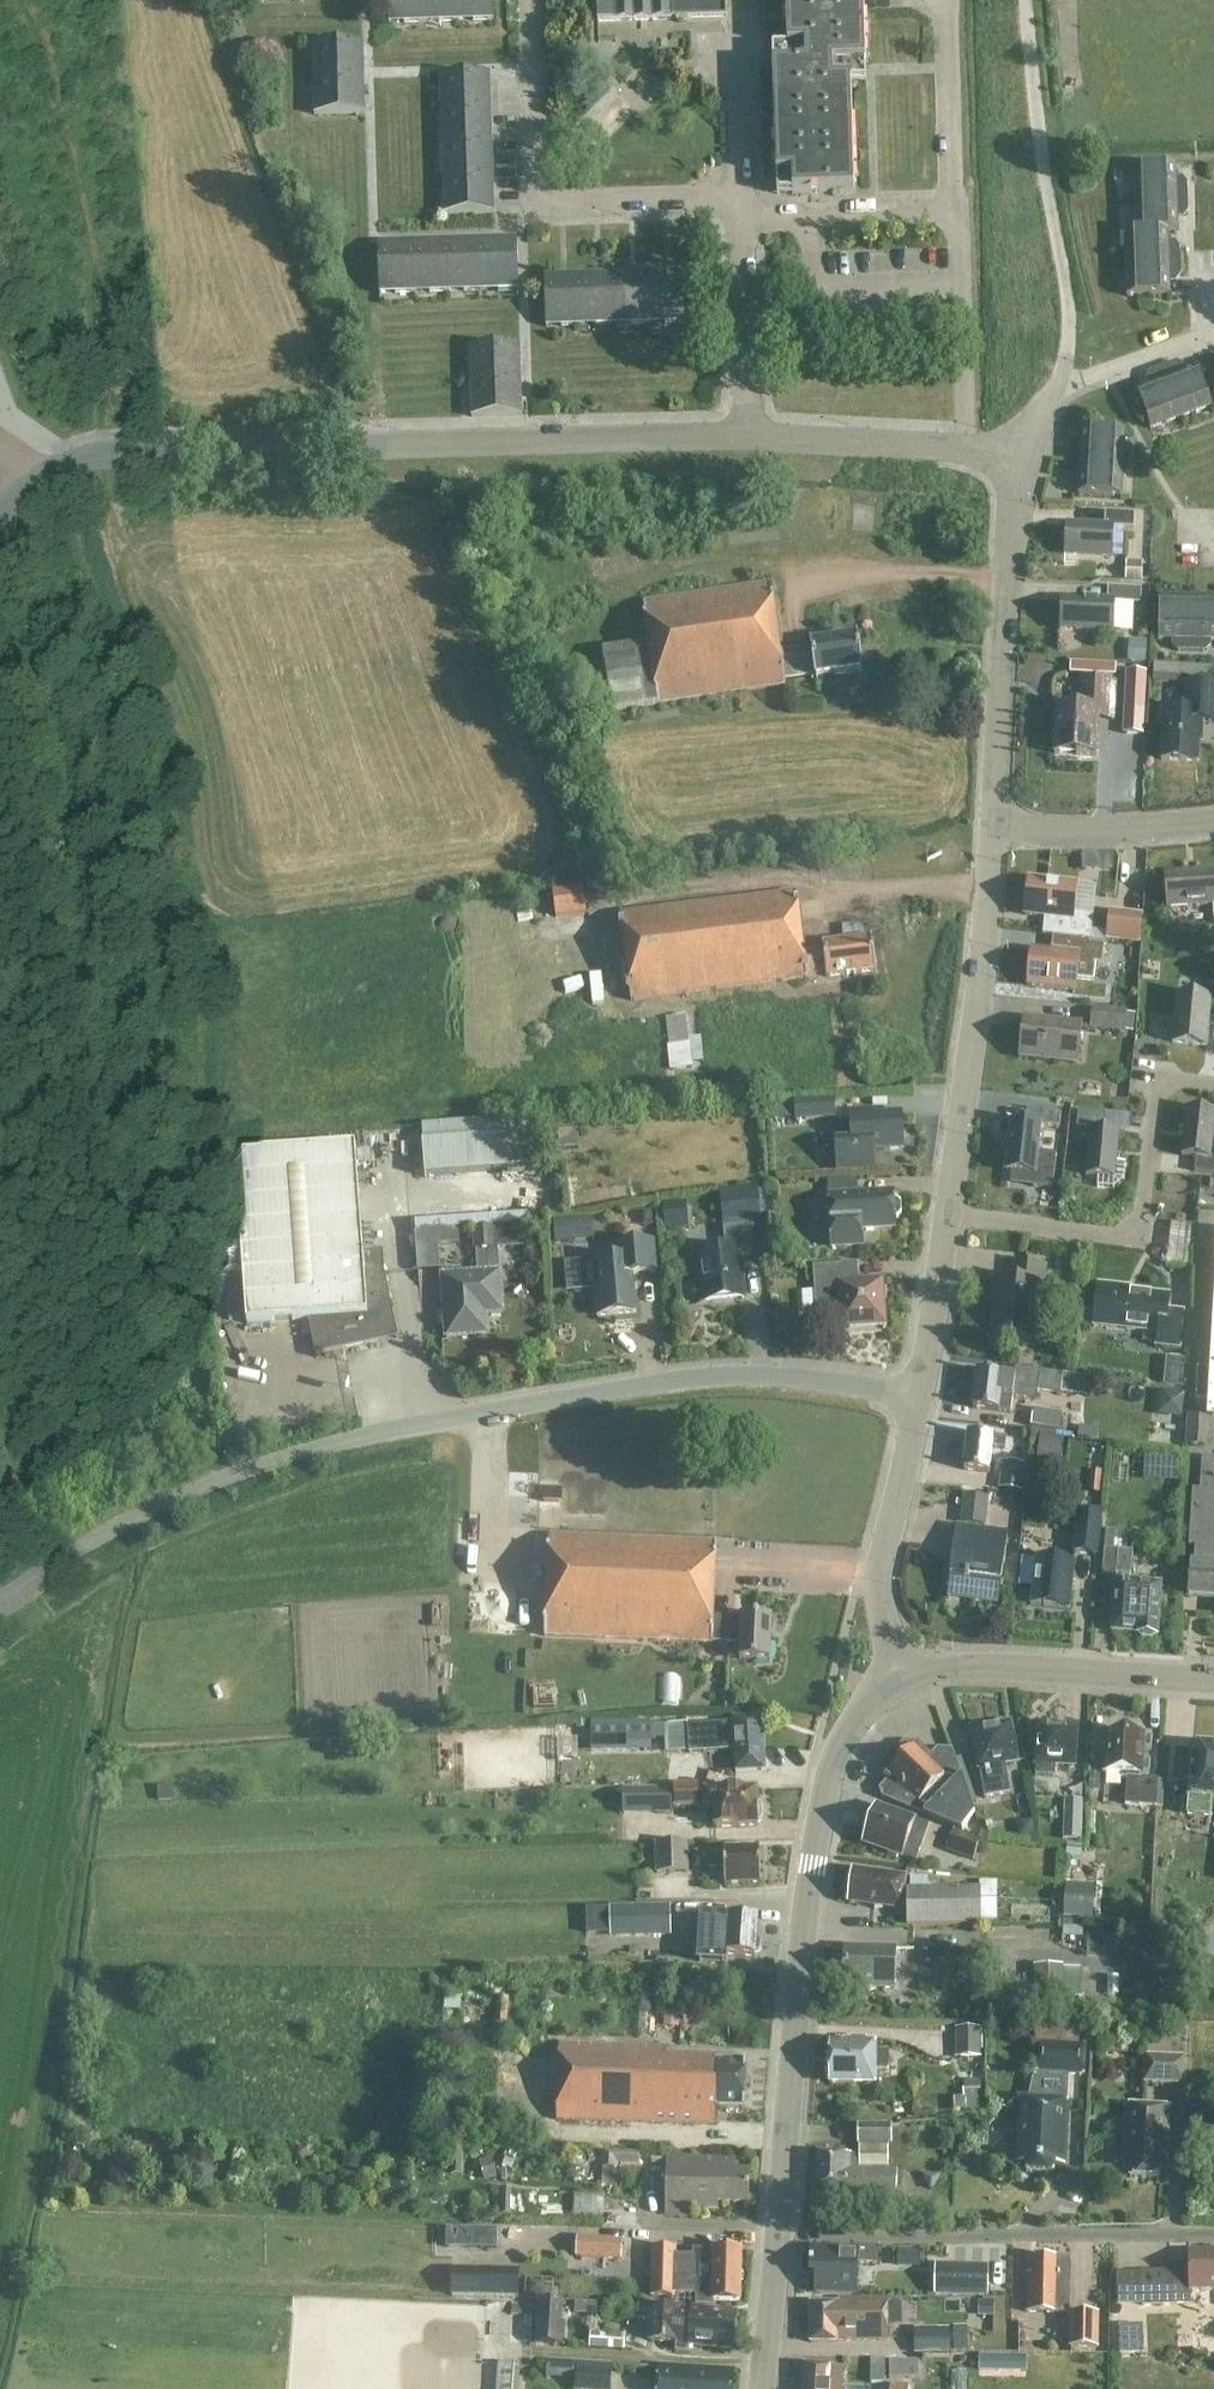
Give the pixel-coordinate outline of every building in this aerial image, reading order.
[(424,22),(423,0),(388,0),(389,23),(424,22)] [(458,21),(458,0),(423,0),(424,22),(458,21)] [(493,20),(493,0),(458,0),(458,21),(493,20)] [(597,21),(726,17),(726,0),(597,0),(597,21)] [(788,48),(773,48),(777,194),(855,192),(851,82),(866,82),(864,0),(786,0),(788,48)] [(313,79),(364,78),(363,43),(312,44),(313,79)] [(440,110),(491,109),(490,74),(439,75),(440,110)] [(314,114),(365,113),(364,78),(313,79),(314,114)] [(441,145),(493,143),(491,109),(440,110),(441,145)] [(442,179),(494,178),(493,143),(441,145),(442,179)] [(1134,199),(1188,198),(1187,183),(1176,184),(1175,165),(1133,167),(1134,199)] [(443,214),(495,213),(494,178),(442,179),(443,214)] [(1168,231),(1177,230),(1177,212),(1188,212),(1188,198),(1134,199),(1135,231),(1168,231)] [(1168,248),(1168,231),(1135,231),(1126,231),(1126,263),(1180,262),(1180,248),(1168,248)] [(484,291),(519,289),(517,238),(482,239),(484,291)] [(449,292),(484,291),(482,239),(448,240),(449,292)] [(415,293),(449,292),(448,240),(413,241),(415,293)] [(380,294),(415,293),(413,241),(378,242),(380,294)] [(1127,296),(1170,295),(1169,276),(1181,276),(1180,262),(1126,263),(1127,296)] [(650,323),(685,322),(684,271),(649,272),(650,323)] [(616,325),(650,323),(649,272),(614,273),(616,325)] [(582,326),(616,325),(614,273),(580,274),(582,326)] [(547,327),(582,326),(580,274),(545,275),(547,327)] [(470,382),(522,380),(520,345),(469,347),(470,382)] [(1163,367),(1181,417),(1212,406),(1198,366),(1180,372),(1176,362),(1163,367)] [(1151,428),(1181,417),(1163,367),(1150,372),(1154,382),(1136,389),(1151,428)] [(471,417),(523,415),(522,380),(470,382),(471,417)] [(1123,463),(1125,431),(1083,428),(1082,447),(1070,446),(1069,460),(1123,463)] [(1121,496),(1123,463),(1069,460),(1068,475),(1080,475),(1079,493),(1121,496)] [(1114,527),(1134,528),(1135,513),(1106,512),(1105,526),(1066,524),(1065,553),(1113,556),(1114,527)] [(1126,561),(1126,579),(1142,580),(1143,561),(1126,561)] [(811,648),(781,652),(771,583),(643,603),(649,645),(602,652),(611,711),(786,685),(785,680),(815,675),(815,679),(864,672),(858,636),(810,643),(811,648)] [(1115,603),(1141,604),(1142,588),(1108,587),(1108,602),(1062,600),(1061,628),(1114,631),(1115,603)] [(1191,651),(1192,597),(1160,597),(1159,639),(1177,639),(1177,651),(1191,651)] [(1192,597),(1191,651),(1206,651),(1206,639),(1213,639),(1213,597),(1192,597)] [(1129,640),(1128,661),(1145,662),(1147,641),(1129,640)] [(1115,676),(1116,665),(1070,663),(1070,674),(1115,676)] [(1159,678),(1177,676),(1176,663),(1158,665),(1159,678)] [(573,669),(578,699),(608,695),(603,664),(573,669)] [(1126,671),(1123,733),(1143,734),(1146,672),(1126,671)] [(1115,680),(1083,679),(1082,708),(1057,707),(1055,753),(1096,755),(1097,712),(1114,712),(1115,680)] [(1187,683),(1186,711),(1162,709),(1161,725),(1164,725),(1162,760),(1198,762),(1200,732),(1203,732),(1203,721),(1213,722),(1213,685),(1187,683)] [(1113,852),(1101,852),(1102,870),(1114,870),(1113,852)] [(1165,875),(1168,908),(1213,905),(1213,916),(1213,871),(1165,875)] [(1091,940),(1094,916),(1074,914),(1077,884),(1030,879),(1026,915),(1051,918),(1049,935),(1053,936),(1091,940)] [(804,952),(797,893),(620,915),(631,1001),(807,979),(807,975),(826,973),(826,977),(876,971),(872,939),(823,945),(823,949),(804,952)] [(555,899),(556,917),(584,914),(583,896),(555,899)] [(1137,945),(1140,918),(1109,914),(1105,941),(1137,945)] [(1028,986),(1075,991),(1077,978),(1093,980),(1095,963),(1102,964),(1105,944),(1091,942),(1091,940),(1053,936),(1051,951),(1032,949),(1028,986)] [(1213,985),(1211,998),(1178,994),(1173,1043),(1207,1046),(1209,1018),(1213,1019),(1213,985)] [(1090,1027),(1133,1033),(1136,1013),(1093,1007),(1090,1027)] [(692,1067),(686,1016),(666,1018),(672,1069),(692,1067)] [(1020,1057),(1078,1063),(1082,1025),(1024,1018),(1020,1057)] [(835,1119),(834,1101),(795,1103),(796,1121),(835,1119)] [(1188,1108),(1182,1156),(1197,1157),(1195,1172),(1213,1174),(1213,1159),(1211,1159),(1213,1130),(1213,1111),(1188,1108)] [(1060,1127),(1061,1112),(1028,1109),(1026,1123),(1012,1121),(1006,1172),(1013,1172),(1012,1180),(1033,1183),(1032,1187),(1053,1189),(1056,1155),(1037,1152),(1040,1125),(1060,1127)] [(1115,1188),(1124,1179),(1125,1163),(1116,1162),(1119,1131),(1105,1129),(1106,1113),(1079,1111),(1077,1128),(1090,1129),(1086,1176),(1098,1177),(1097,1186),(1115,1188)] [(903,1148),(902,1114),(870,1116),(870,1112),(850,1113),(851,1123),(837,1124),(839,1150),(836,1150),(837,1170),(874,1168),(873,1150),(903,1148)] [(536,1170),(532,1119),(422,1127),(425,1178),(536,1170)] [(578,1131),(559,1131),(559,1150),(579,1149),(578,1131)] [(385,1273),(365,1274),(363,1252),(355,1147),(235,1156),(247,1325),(308,1320),(315,1355),(383,1341),(378,1313),(392,1310),(385,1273)] [(857,1180),(828,1182),(830,1211),(830,1245),(863,1245),(862,1228),(895,1226),(895,1219),(898,1219),(901,1215),(901,1205),(897,1201),(894,1201),(894,1194),(858,1196),(857,1180)] [(757,1187),(719,1192),(723,1227),(752,1224),(752,1227),(762,1226),(757,1187)] [(573,1219),(554,1221),(555,1242),(575,1240),(573,1219)] [(1172,1222),(1171,1263),(1195,1263),(1196,1222),(1172,1222)] [(752,1227),(752,1224),(723,1227),(725,1249),(698,1252),(700,1269),(702,1269),(706,1303),(743,1299),(738,1255),(755,1253),(752,1227)] [(473,1229),(474,1251),(524,1248),(523,1226),(473,1229)] [(594,1285),(597,1316),(635,1313),(632,1275),(656,1273),(653,1242),(615,1245),(616,1259),(592,1261),(593,1265),(586,1266),(587,1286),(594,1285)] [(383,1253),(363,1252),(365,1274),(385,1273),(383,1253)] [(1045,1265),(1014,1262),(1012,1279),(998,1277),(992,1335),(1031,1340),(1037,1283),(1043,1283),(1045,1265)] [(858,1281),(857,1264),(813,1266),(814,1292),(802,1292),(803,1312),(816,1311),(816,1313),(839,1311),(840,1328),(886,1325),(883,1280),(858,1281)] [(502,1312),(499,1272),(443,1276),(447,1337),(487,1334),(485,1313),(502,1312)] [(1156,1345),(1180,1348),(1184,1312),(1168,1310),(1170,1296),(1120,1290),(1120,1287),(1099,1284),(1094,1326),(1158,1333),(1156,1345)] [(1213,1403),(1212,1415),(1213,1415),(1213,1324),(1209,1323),(1207,1355),(1198,1354),(1195,1402),(1213,1403)] [(1189,1387),(1193,1357),(1168,1354),(1164,1384),(1189,1387)] [(1034,1357),(1020,1355),(1019,1368),(1033,1369),(1034,1357)] [(1089,1377),(1040,1371),(1016,1368),(1015,1376),(1002,1374),(1002,1375),(977,1372),(973,1408),(998,1412),(1000,1395),(1037,1400),(1038,1391),(1087,1397),(1089,1377)] [(1157,1414),(1181,1419),(1185,1395),(1161,1390),(1157,1414)] [(1032,1409),(1030,1427),(1054,1430),(1054,1436),(1068,1438),(1069,1431),(1060,1430),(1060,1428),(1068,1429),(1070,1414),(1062,1413),(1062,1412),(1032,1409)] [(1186,1446),(1206,1446),(1207,1419),(1186,1418),(1186,1446)] [(993,1437),(969,1434),(964,1470),(989,1473),(992,1447),(1005,1449),(1007,1438),(993,1436),(993,1437)] [(1040,1436),(1037,1460),(1060,1463),(1063,1439),(1040,1436)] [(1202,1459),(1200,1491),(1193,1490),(1189,1546),(1196,1546),(1195,1565),(1191,1565),(1189,1597),(1213,1599),(1213,1460),(1202,1459)] [(1002,1462),(999,1488),(1024,1491),(1027,1465),(1002,1462)] [(1104,1471),(1090,1470),(1088,1492),(1102,1494),(1104,1471)] [(963,1494),(960,1523),(985,1526),(989,1497),(963,1494)] [(1102,1515),(1076,1513),(1073,1553),(1098,1555),(1102,1515)] [(1157,1636),(1161,1585),(1130,1582),(1131,1569),(1126,1569),(1128,1531),(1106,1530),(1103,1575),(1116,1576),(1112,1633),(1157,1636)] [(1007,1534),(978,1531),(975,1548),(954,1545),(948,1598),(998,1604),(1007,1534)] [(741,1617),(741,1618),(713,1617),(717,1542),(549,1535),(544,1636),(712,1643),(740,1644),(739,1660),(770,1662),(772,1618),(741,1617)] [(1075,1561),(1036,1557),(1031,1605),(1069,1609),(1075,1561)] [(765,1771),(762,1718),(733,1720),(733,1724),(688,1726),(689,1753),(735,1751),(736,1773),(765,1771)] [(591,1723),(591,1740),(651,1739),(651,1722),(591,1723)] [(982,1780),(984,1792),(1007,1788),(1005,1777),(1003,1765),(1017,1762),(1012,1731),(1011,1724),(1009,1724),(972,1731),(979,1768),(980,1768),(982,1780)] [(1076,1727),(1042,1725),(1038,1729),(1036,1763),(1037,1763),(1036,1774),(1055,1775),(1055,1764),(1074,1765),(1076,1727)] [(666,1728),(665,1728),(666,1754),(688,1753),(687,1727),(666,1728)] [(1122,1730),(1113,1729),(1108,1734),(1105,1773),(1122,1774),(1122,1778),(1127,1779),(1125,1805),(1156,1807),(1158,1780),(1140,1779),(1143,1738),(1140,1735),(1123,1734),(1122,1730)] [(1187,1815),(1211,1817),(1213,1798),(1213,1799),(1213,1748),(1192,1746),(1188,1797),(1189,1797),(1187,1815)] [(952,1750),(951,1750),(938,1749),(927,1759),(914,1747),(910,1747),(902,1755),(903,1758),(891,1770),(891,1776),(892,1777),(880,1790),(882,1798),(961,1831),(974,1814),(952,1750)] [(1089,1774),(1088,1791),(1100,1791),(1100,1774),(1089,1774)] [(706,1791),(705,1784),(674,1785),(675,1807),(705,1806),(706,1810),(716,1809),(716,1827),(738,1827),(758,1826),(757,1790),(706,1791)] [(657,1814),(671,1813),(671,1788),(656,1788),(657,1814)] [(1063,1839),(1082,1840),(1083,1801),(1065,1801),(1063,1839)] [(877,1806),(863,1843),(916,1862),(921,1849),(929,1825),(877,1806)] [(946,1851),(974,1860),(981,1841),(953,1831),(946,1851)] [(655,1843),(656,1874),(690,1872),(689,1842),(655,1843)] [(1065,1856),(1080,1857),(1081,1844),(1066,1843),(1065,1856)] [(761,1884),(760,1848),(724,1849),(724,1852),(694,1853),(695,1867),(724,1867),(725,1885),(761,1884)] [(908,1890),(907,1905),(903,1904),(907,1877),(853,1870),(848,1903),(902,1910),(907,1910),(907,1926),(982,1928),(982,1892),(908,1890)] [(1095,1886),(1066,1883),(1063,1916),(1092,1919),(1095,1886)] [(610,1907),(611,1938),(671,1936),(670,1906),(610,1907)] [(755,1957),(758,1916),(700,1913),(696,1959),(724,1960),(724,1955),(755,1957)] [(1213,1959),(1213,1929),(1203,1929),(1202,1959),(1213,1959)] [(843,1988),(895,1990),(897,1950),(844,1948),(843,1988)] [(1064,1965),(1034,1965),(1034,1996),(1081,1997),(1081,1970),(1064,1969),(1064,1965)] [(445,1996),(444,2019),(459,2020),(460,1997),(445,1996)] [(679,2014),(663,2013),(663,2022),(679,2023),(679,2014)] [(954,2028),(955,2058),(981,2058),(981,2028),(954,2028)] [(866,2042),(866,2039),(850,2039),(850,2042),(831,2042),(830,2084),(876,2084),(876,2069),(888,2069),(888,2051),(876,2051),(876,2042),(866,2042)] [(717,2109),(746,2110),(747,2063),(717,2062),(717,2055),(667,2053),(667,2045),(557,2042),(554,2119),(717,2124),(717,2109)] [(1084,2077),(1086,2046),(1037,2043),(1035,2073),(1027,2100),(1019,2099),(1016,2163),(1027,2163),(1026,2173),(1054,2174),(1054,2165),(1065,2165),(1069,2076),(1084,2077)] [(1186,2058),(1145,2055),(1144,2084),(1185,2086),(1186,2058)] [(983,2109),(982,2089),(963,2090),(964,2097),(954,2098),(955,2110),(983,2109)] [(1170,2108),(1128,2106),(1124,2168),(1131,2169),(1130,2178),(1159,2180),(1159,2172),(1166,2173),(1170,2108)] [(891,2145),(891,2126),(858,2125),(858,2145),(858,2155),(845,2155),(845,2154),(818,2154),(817,2189),(837,2189),(837,2195),(896,2197),(897,2171),(888,2171),(888,2145),(891,2145)] [(640,2152),(603,2152),(603,2190),(609,2190),(610,2163),(640,2164),(640,2152)] [(491,2156),(480,2159),(485,2178),(496,2175),(491,2156)] [(106,2170),(118,2172),(120,2167),(114,2157),(105,2163),(106,2170)] [(735,2158),(667,2157),(666,2215),(690,2216),(690,2208),(718,2209),(718,2203),(748,2203),(749,2171),(735,2171),(735,2158)] [(923,2174),(923,2178),(929,2190),(932,2190),(940,2179),(940,2175),(923,2174)] [(498,2214),(511,2214),(511,2189),(499,2189),(498,2214)] [(576,2193),(577,2212),(606,2210),(605,2191),(576,2193)] [(481,2229),(481,2249),(497,2249),(498,2229),(481,2229)] [(576,2258),(621,2260),(622,2238),(577,2236),(576,2258)] [(878,2250),(811,2247),(810,2274),(816,2274),(815,2293),(856,2294),(858,2264),(877,2264),(878,2250)] [(693,2256),(675,2255),(675,2248),(654,2248),(652,2296),(674,2297),(674,2294),(696,2295),(696,2305),(714,2306),(714,2301),(740,2301),(741,2249),(714,2249),(714,2250),(693,2249),(693,2256)] [(897,2250),(896,2267),(921,2267),(921,2250),(897,2250)] [(1189,2252),(1189,2266),(1170,2266),(1170,2271),(1142,2272),(1143,2305),(1192,2304),(1191,2291),(1213,2290),(1213,2252),(1189,2252)] [(1027,2274),(1026,2312),(1070,2313),(1071,2258),(1033,2257),(1033,2274),(1027,2274)] [(986,2267),(938,2267),(938,2294),(986,2294),(986,2267)] [(471,2296),(519,2296),(519,2269),(451,2269),(451,2296),(471,2296)] [(535,2344),(564,2346),(566,2323),(561,2323),(563,2301),(537,2299),(535,2344)] [(810,2304),(810,2342),(837,2342),(837,2341),(889,2340),(889,2299),(840,2299),(840,2304),(810,2304)] [(991,2300),(979,2300),(979,2313),(991,2313),(991,2300)] [(597,2303),(576,2302),(575,2313),(596,2314),(597,2303)] [(692,2311),(651,2308),(648,2341),(676,2344),(676,2353),(689,2354),(690,2347),(733,2350),(737,2313),(692,2310),(692,2311)] [(1070,2313),(1069,2347),(1098,2348),(1098,2314),(1070,2313)] [(1119,2325),(1119,2355),(1144,2354),(1143,2325),(1119,2325)] [(955,2326),(955,2349),(969,2349),(969,2326),(955,2326)] [(951,2353),(951,2328),(914,2329),(915,2354),(951,2353)] [(589,2348),(624,2351),(625,2334),(590,2332),(589,2348)] [(998,2371),(998,2356),(979,2356),(979,2371),(998,2371)] [(885,2358),(871,2358),(870,2382),(885,2382),(885,2358)] [(889,2359),(890,2378),(920,2377),(920,2359),(889,2359)] [(578,2361),(576,2388),(610,2388),(613,2364),(578,2361)] [(520,2365),(498,2364),(496,2388),(519,2388),(520,2365)] [(843,2367),(803,2365),(802,2388),(842,2388),(843,2367)] [(734,2370),(659,2366),(657,2388),(732,2388),(734,2370)] [(955,2369),(955,2388),(971,2388),(971,2369),(955,2369)]
